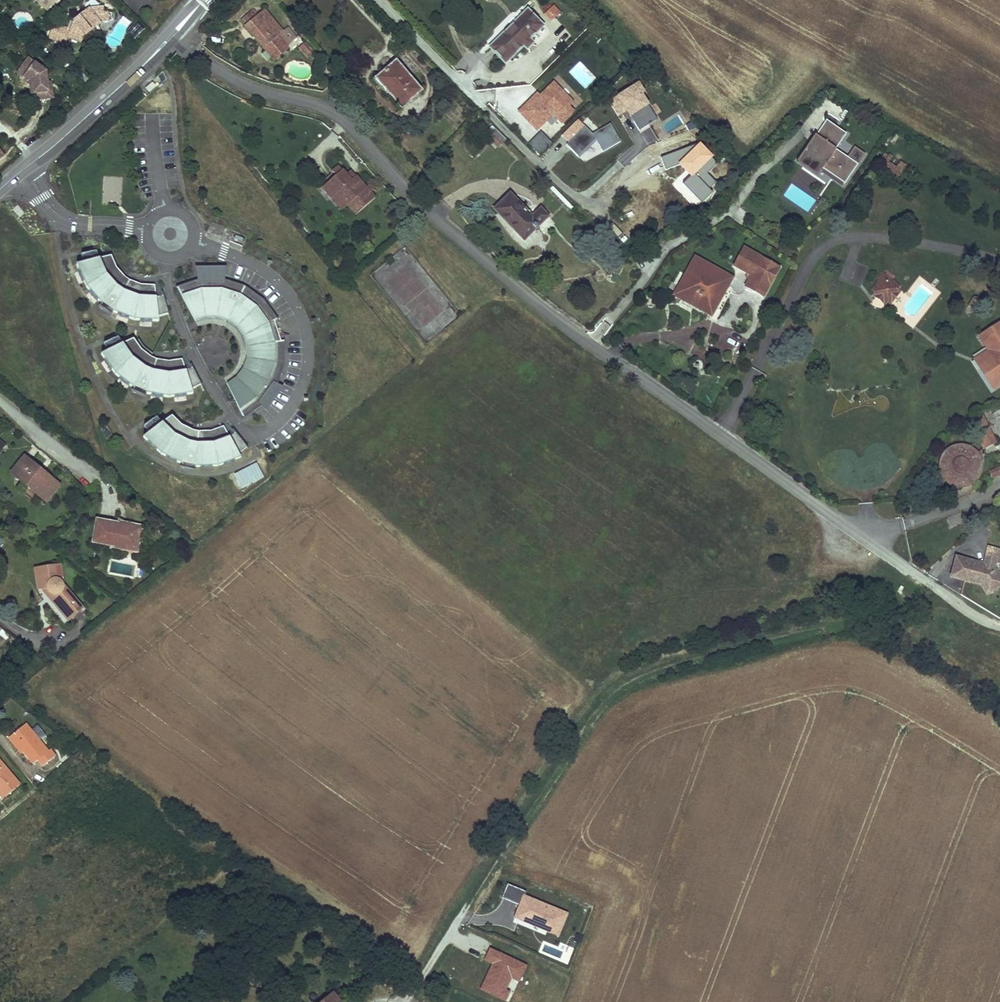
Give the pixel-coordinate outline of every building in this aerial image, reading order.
[(284,32),(261,5),(242,21),(265,48),(279,37),(284,32)] [(542,26),(527,11),(492,47),(507,61),(524,43),(527,46),(531,42),(528,39),(542,26)] [(555,17),(549,11),(546,14),(552,20),(555,17)] [(95,14),(81,16),(68,27),(64,36),(48,30),(42,45),(48,47),(47,49),(60,54),(61,52),(75,58),(79,59),(80,58),(82,57),(83,56),(84,55),(84,54),(76,50),(81,39),(83,41),(91,33),(91,31),(101,29),(99,19),(96,20),(95,14)] [(288,48),(279,37),(265,48),(274,60),(288,48)] [(305,41),(297,48),(307,58),(314,52),(305,41)] [(35,65),(29,60),(17,75),(23,79),(35,65)] [(420,89),(396,62),(377,78),(401,106),(420,89)] [(29,84),(30,104),(52,102),(50,86),(47,86),(46,74),(35,65),(23,79),(29,84)] [(152,81),(145,88),(149,93),(156,86),(152,81)] [(535,92),(519,108),(535,125),(551,109),(562,119),(571,110),(566,105),(571,100),(554,83),(543,93),(540,96),(538,95),(535,92)] [(629,118),(630,117),(638,131),(656,119),(635,85),(608,102),(617,117),(625,112),(629,118)] [(610,124),(593,134),(578,119),(561,136),(568,143),(566,145),(579,157),(596,141),(602,152),(620,142),(610,124)] [(848,132),(827,119),(817,136),(822,139),(818,144),(813,140),(804,155),(825,168),(848,182),(867,152),(856,145),(849,155),(838,148),(848,132)] [(506,138),(497,129),(492,134),(501,144),(506,138)] [(541,131),(528,143),(539,155),(552,143),(541,131)] [(501,144),(492,134),(489,137),(497,147),(501,144)] [(825,168),(804,155),(799,162),(820,176),(825,168)] [(901,178),(905,165),(878,155),(873,169),(901,178)] [(666,163),(660,156),(652,164),(658,170),(666,163)] [(689,186),(666,163),(658,170),(652,164),(637,179),(649,192),(654,187),(660,192),(671,203),(689,186)] [(348,173),(341,164),(335,169),(338,173),(324,185),(333,196),(340,190),(350,202),(349,203),(357,213),(377,197),(358,174),(357,175),(353,178),(348,173)] [(357,175),(352,169),(348,173),(353,178),(357,175)] [(102,175),(101,203),(120,205),(122,177),(102,175)] [(660,192),(654,187),(649,192),(654,197),(660,192)] [(350,202),(340,190),(333,196),(343,208),(349,203),(350,202)] [(549,217),(541,209),(534,216),(511,193),(494,209),(526,240),(549,217)] [(745,247),(734,265),(749,273),(747,277),(750,278),(746,286),(764,296),(780,267),(745,247)] [(117,268),(112,256),(99,259),(96,251),(81,255),(82,263),(76,265),(85,287),(100,304),(112,312),(133,319),(158,321),(158,316),(169,314),(164,296),(156,298),(154,286),(140,285),(129,280),(125,278),(117,268)] [(732,278),(695,258),(675,295),(711,314),(722,295),(727,287),(732,278)] [(197,281),(177,287),(195,321),(206,318),(217,318),(228,321),(236,327),(243,336),(246,347),(246,358),(242,369),(236,377),(226,384),(243,418),(260,405),(266,410),(275,398),(282,387),(277,384),(284,363),(284,341),(281,341),(274,320),(277,319),(264,301),(245,287),(224,280),(226,267),(195,267),(197,281)] [(886,274),(882,272),(870,289),(874,292),(872,295),(881,302),(883,299),(891,304),(901,291),(898,289),(900,285),(892,278),(894,276),(888,272),(886,274)] [(732,290),(727,287),(722,295),(727,298),(732,290)] [(973,299),(970,305),(974,308),(978,302),(978,299),(975,297),(973,299)] [(992,390),(999,385),(999,321),(977,336),(986,350),(972,360),(992,390)] [(140,350),(133,339),(121,344),(117,337),(103,343),(106,350),(100,353),(113,373),(131,388),(144,393),(166,397),(191,394),(190,389),(200,385),(192,368),(184,371),(181,360),(167,362),(155,359),(151,358),(140,350)] [(997,443),(982,414),(968,421),(983,450),(997,443)] [(181,426),(172,416),(161,424),(155,418),(143,426),(147,433),(142,437),(159,454),(179,465),(193,468),(216,467),(239,459),(238,455),(246,448),(235,434),(228,438),(223,428),(209,432),(197,432),(193,431),(181,426)] [(964,447),(958,446),(952,447),(946,450),(941,455),(938,461),(937,467),(938,474),(941,480),(945,484),(951,488),(957,489),(964,489),(970,487),(975,483),(979,478),(981,471),(981,465),(979,459),(975,453),(970,449),(964,447)] [(37,465),(25,456),(11,473),(46,501),(60,484),(51,477),(49,479),(35,468),(37,465)] [(256,462),(232,474),(240,489),(264,477),(256,462)] [(51,477),(37,465),(35,468),(49,479),(51,477)] [(999,475),(999,467),(988,470),(990,478),(999,475)] [(118,523),(97,519),(93,543),(113,546),(114,543),(139,547),(143,526),(122,522),(121,526),(118,526),(118,523)] [(139,547),(114,543),(113,546),(113,548),(138,552),(139,547)] [(988,545),(983,562),(983,564),(976,563),(977,560),(956,554),(950,574),(972,580),(974,572),(980,573),(980,576),(986,578),(993,589),(999,584),(999,574),(998,570),(993,569),(996,561),(999,562),(999,558),(999,548),(988,545)] [(60,565),(35,569),(38,589),(47,587),(48,590),(50,593),(52,594),(66,610),(62,613),(68,620),(83,607),(63,584),(60,565)] [(981,582),(987,592),(993,589),(986,578),(980,576),(980,573),(974,572),(972,580),(981,582)] [(48,752),(26,724),(10,737),(23,752),(33,764),(38,760),(43,767),(56,756),(50,750),(48,752)] [(23,752),(10,737),(8,739),(20,754),(23,752)] [(0,760),(0,795),(3,799),(20,784),(0,760)] [(526,892),(507,884),(501,897),(518,904),(522,894),(524,895),(526,892)] [(524,895),(522,894),(518,904),(512,918),(557,937),(567,913),(524,895)] [(527,965),(489,948),(483,961),(491,964),(478,990),(504,1001),(505,1001),(510,992),(505,990),(510,979),(519,983),(527,965)] [(322,1001),(341,1001),(333,993),(322,1001)]
